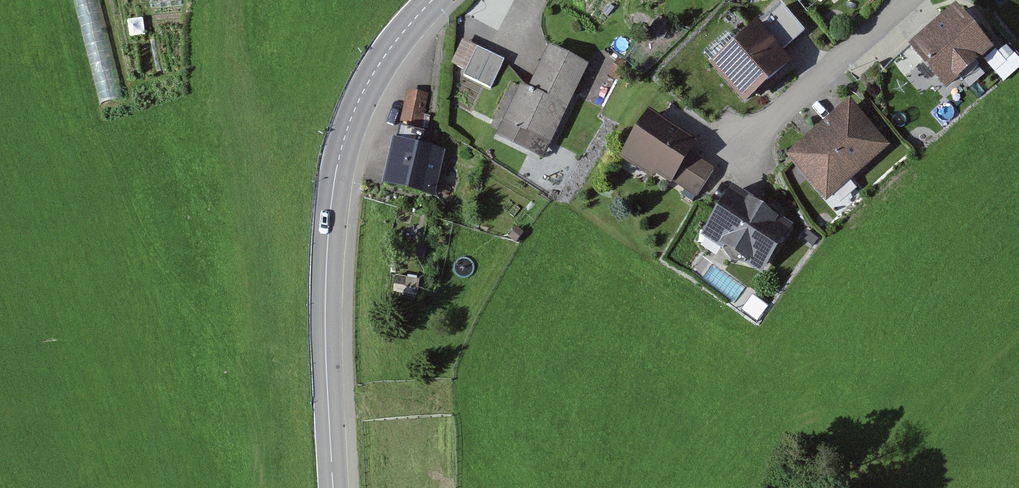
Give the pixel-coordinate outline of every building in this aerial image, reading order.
[(780,8),(757,29),(780,55),(804,34),(780,8)] [(993,52),(956,10),(909,52),(946,94),(993,52)] [(757,29),(754,26),(709,69),(744,107),(790,65),(780,55),(757,29)] [(466,70),(477,48),(463,41),(452,63),(466,70)] [(591,66),(550,46),(528,91),(520,87),(496,138),(545,161),(591,66)] [(1006,46),(997,54),(1004,62),(1013,54),(1006,46)] [(490,88),(504,61),(477,48),(466,70),(463,76),(490,88)] [(428,96),(408,92),(401,125),(421,129),(428,96)] [(888,148),(850,105),(788,159),(826,202),(888,148)] [(698,143),(649,113),(620,160),(651,179),(655,173),(673,184),(691,155),(698,143)] [(445,151),(394,141),(384,188),(435,199),(445,151)] [(714,169),(691,155),(673,184),(697,198),(714,169)] [(793,227),(732,189),(702,237),(722,250),(729,263),(746,265),(763,276),(793,227)] [(806,229),(801,236),(813,245),(819,238),(806,229)] [(752,294),(741,309),(757,320),(768,306),(752,294)]
